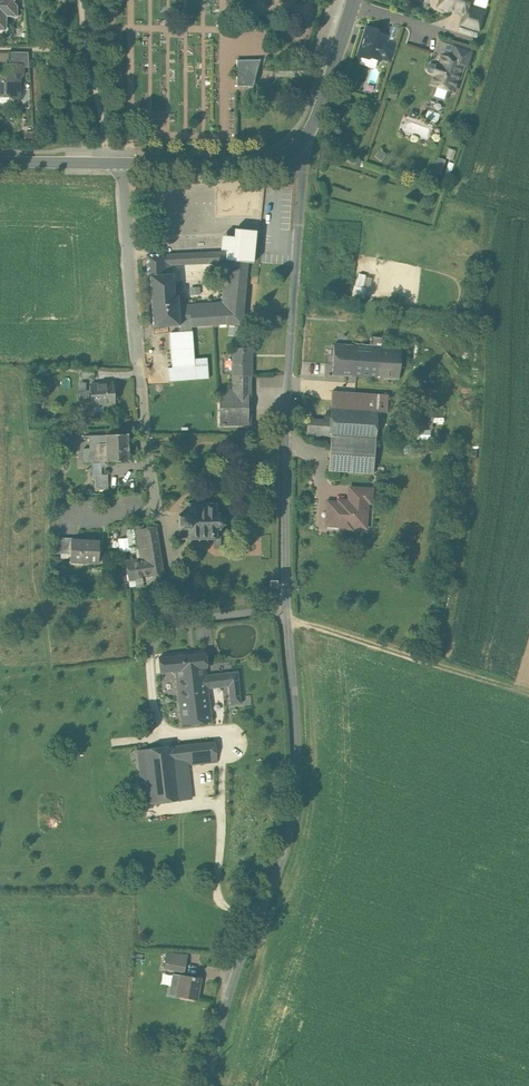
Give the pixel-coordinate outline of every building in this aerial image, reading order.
[(5,24),(6,14),(10,14),(11,16),(16,16),(16,6),(14,4),(11,4),(11,0),(0,0),(0,23),(5,24)] [(438,6),(464,14),(466,14),(468,7),(470,0),(440,0),(438,6)] [(485,13),(468,7),(466,14),(464,14),(460,26),(479,32),(485,13)] [(375,29),(370,27),(365,30),(359,52),(361,57),(367,58),(369,57),(377,59),(380,58),(386,41),(384,37),(379,36),(375,29)] [(386,41),(380,58),(389,61),(394,43),(386,41)] [(473,51),(453,45),(449,58),(462,62),(461,65),(467,67),(473,51)] [(9,52),(9,66),(22,66),(22,67),(29,67),(28,52),(9,52)] [(449,58),(442,55),(439,65),(436,64),(433,74),(434,75),(430,84),(453,92),(461,65),(462,62),(449,58)] [(237,87),(252,87),(257,70),(260,60),(237,61),(237,87)] [(9,102),(12,99),(13,99),(18,94),(18,78),(21,75),(22,67),(22,66),(9,66),(5,66),(5,73),(1,77),(0,76),(0,102),(9,102)] [(439,157),(435,169),(443,172),(447,160),(439,157)] [(256,230),(235,228),(234,236),(222,235),(221,250),(147,255),(147,276),(150,276),(154,327),(180,325),(180,332),(170,333),(173,367),(194,365),(192,331),(191,327),(227,324),(232,324),(242,325),(248,262),(253,262),(256,230)] [(353,286),(352,296),(363,298),(365,288),(353,286)] [(239,336),(239,325),(229,325),(228,335),(239,336)] [(382,337),(371,336),(370,347),(380,347),(381,347),(382,337)] [(370,347),(335,344),(333,374),(377,377),(380,347),(370,347)] [(381,347),(380,347),(377,377),(398,379),(401,349),(381,347)] [(232,376),(233,376),(251,376),(252,376),(252,348),(232,348),(232,376)] [(82,377),(94,377),(94,368),(81,368),(82,377)] [(251,425),(251,376),(233,376),(233,390),(219,390),(219,426),(251,425)] [(114,404),(113,383),(90,385),(90,393),(89,393),(87,391),(78,392),(77,394),(77,399),(79,401),(79,408),(82,411),(92,410),(92,405),(114,404)] [(388,395),(332,391),(331,407),(377,410),(377,411),(387,412),(388,395)] [(377,410),(331,407),(330,420),(329,436),(331,436),(375,439),(377,411),(377,410)] [(330,420),(308,419),(307,435),(329,436),(330,420)] [(90,462),(127,462),(127,435),(90,435),(90,462)] [(375,439),(331,436),(328,470),(373,474),(375,439)] [(96,490),(108,490),(108,474),(95,474),(96,490)] [(349,488),(349,500),(368,502),(367,503),(371,503),(372,489),(349,488)] [(326,524),(340,525),(340,529),(352,530),(353,527),(366,528),(367,503),(368,502),(349,500),(344,500),(344,502),(327,501),(326,524)] [(178,527),(187,527),(187,529),(189,529),(189,537),(187,539),(188,540),(190,538),(197,538),(198,541),(199,541),(199,538),(205,538),(205,541),(207,541),(207,538),(215,538),(215,547),(225,547),(225,528),(224,527),(220,527),(223,524),(225,525),(226,524),(223,523),(223,518),(226,518),(225,516),(223,517),(219,514),(220,512),(219,511),(218,514),(215,514),(215,505),(217,503),(216,502),(214,503),(206,503),(206,501),(205,501),(205,503),(199,503),(199,501),(197,501),(197,503),(190,503),(188,502),(187,503),(189,505),(189,512),(184,512),(184,515),(178,515),(178,527)] [(163,574),(155,526),(143,528),(142,525),(135,527),(140,559),(126,562),(127,571),(129,580),(135,578),(158,575),(163,574)] [(71,541),(72,541),(72,538),(55,537),(54,553),(70,554),(71,541)] [(72,541),(71,541),(70,554),(70,559),(88,560),(88,562),(98,563),(99,542),(72,541)] [(122,581),(129,580),(127,571),(120,572),(122,581)] [(160,587),(158,575),(135,578),(136,586),(160,587)] [(206,653),(159,658),(161,673),(176,671),(206,668),(207,668),(206,653)] [(206,668),(176,671),(182,725),(211,722),(208,689),(206,675),(206,668)] [(238,672),(206,675),(208,689),(230,687),(231,705),(242,703),(238,672)] [(232,740),(202,743),(202,764),(232,760),(232,740)] [(202,743),(173,746),(175,764),(187,762),(187,765),(202,764),(202,743)] [(173,746),(146,749),(148,767),(152,804),(179,801),(175,764),(173,746)] [(146,749),(135,751),(137,768),(148,767),(146,749)] [(148,767),(137,768),(141,805),(152,804),(148,767)] [(234,773),(223,774),(225,794),(236,792),(234,773)] [(187,953),(167,952),(166,959),(174,960),(174,959),(186,962),(187,953)] [(186,962),(174,959),(174,960),(166,959),(164,967),(173,969),(174,966),(185,968),(186,962)] [(200,978),(173,973),(169,994),(196,999),(200,978)]
